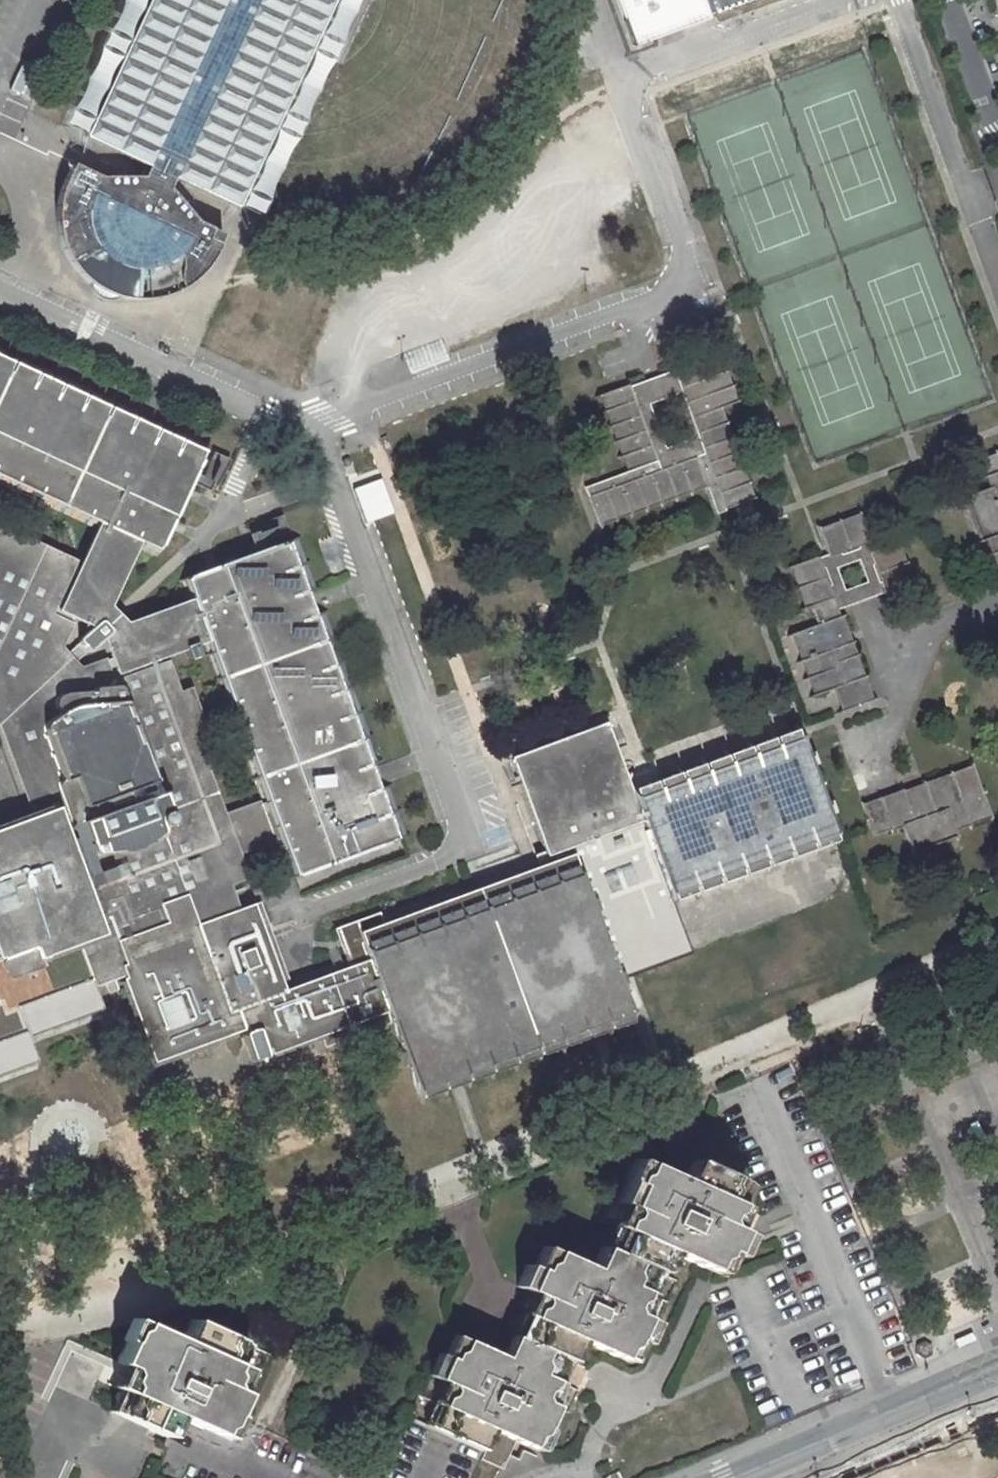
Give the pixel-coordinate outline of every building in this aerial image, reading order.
[(83,273),(85,275),(86,280),(90,285),(99,290),(104,292),(109,291),(117,289),(141,291),(149,290),(163,286),(176,280),(182,276),(188,272),(199,262),(208,250),(213,243),(219,230),(192,217),(163,182),(169,170),(231,200),(323,0),(136,0),(80,129),(144,159),(139,170),(95,171),(67,159),(63,166),(58,181),(55,196),(54,211),(56,226),(57,233),(62,247),(66,253),(70,259),(83,273)] [(624,51),(765,0),(604,0),(624,51)] [(38,1067),(29,1040),(105,1014),(94,983),(123,973),(154,1057),(246,1026),(248,1032),(245,1034),(253,1057),(320,1033),(325,1046),(392,1023),(422,1103),(634,1026),(618,979),(689,953),(673,905),(841,845),(845,843),(802,724),(630,785),(608,726),(514,762),(551,864),(360,934),(370,959),(284,989),(254,902),(238,908),(229,881),(244,875),(237,854),(276,841),(289,878),(412,833),(306,538),(183,583),(191,602),(129,625),(139,652),(83,671),(63,648),(88,595),(114,609),(143,549),(162,558),(216,439),(0,338),(0,483),(98,529),(83,564),(0,527),(0,709),(10,713),(48,817),(0,835),(0,1080),(38,1067)] [(655,465),(625,383),(624,380),(597,390),(626,467),(582,483),(585,492),(595,518),(701,478),(713,507),(714,506),(747,494),(714,403),(731,397),(714,350),(670,366),(700,449),(693,451),(655,465)] [(665,368),(625,383),(655,465),(693,451),(700,449),(670,366),(665,368)] [(979,453),(989,481),(956,494),(973,536),(977,535),(991,570),(997,568),(997,446),(979,453)] [(217,488),(230,458),(219,454),(206,483),(217,488)] [(818,549),(775,565),(788,600),(801,596),(807,616),(780,625),(802,686),(858,665),(845,632),(839,634),(828,604),(907,573),(892,532),(864,543),(848,501),(806,516),(818,549)] [(922,779),(910,784),(899,788),(895,777),(856,792),(868,828),(897,816),(909,850),(955,833),(953,827),(988,813),(966,751),(919,768),(922,779)] [(559,1403),(571,1408),(582,1385),(563,1377),(582,1336),(631,1357),(641,1334),(637,1332),(646,1311),(658,1317),(677,1273),(660,1265),(669,1244),(727,1269),(745,1226),(729,1220),(750,1176),(652,1134),(643,1154),(633,1150),(615,1194),(604,1188),(594,1211),(611,1218),(591,1261),(543,1239),(533,1259),(528,1257),(518,1280),(533,1287),(505,1351),(455,1330),(446,1352),(450,1355),(441,1374),(430,1370),(411,1413),(409,1412),(381,1477),(380,1477),(474,1477),(483,1456),(506,1466),(519,1437),(543,1447),(553,1425),(549,1423),(559,1403)] [(381,1477),(242,1416),(271,1353),(191,1318),(182,1338),(140,1321),(131,1341),(127,1340),(108,1384),(123,1390),(113,1410),(170,1436),(164,1448),(169,1451),(159,1473),(172,1477),(380,1477),(381,1477)]
